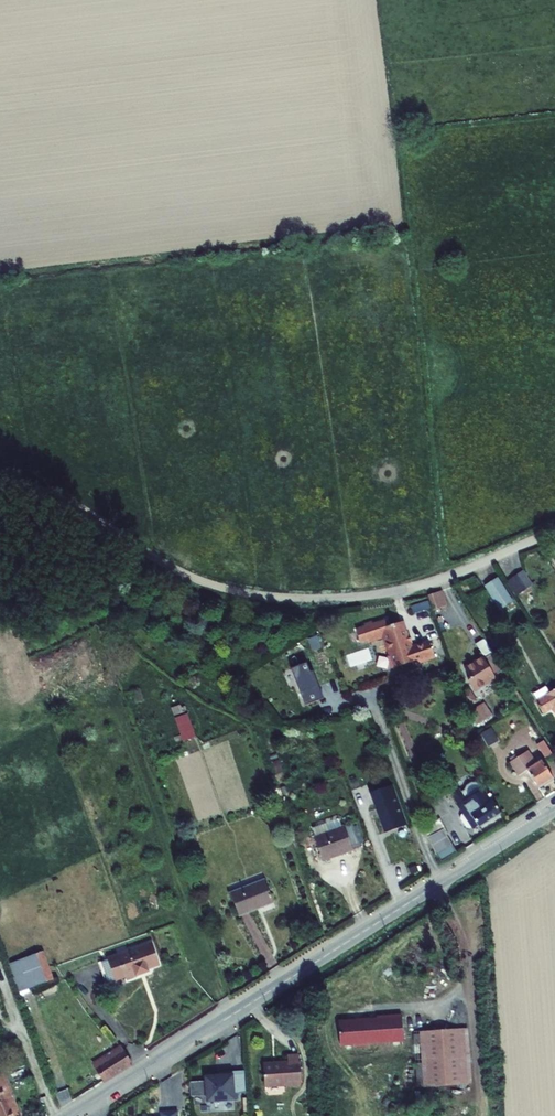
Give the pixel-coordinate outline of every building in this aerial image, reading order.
[(529,590),(519,573),(503,581),(514,599),(529,590)] [(508,604),(492,580),(476,589),(492,614),(508,604)] [(431,592),(424,594),(428,609),(442,604),(438,592),(432,594),(431,592)] [(429,657),(423,643),(405,649),(395,623),(381,628),(379,623),(367,627),(366,625),(358,628),(359,630),(350,633),(354,645),(370,639),(370,641),(378,638),(385,657),(383,658),(387,670),(407,663),(408,665),(429,657)] [(497,672),(487,655),(478,660),(476,658),(458,669),(464,680),(461,681),(468,692),(489,679),(488,677),(497,672)] [(301,704),(325,696),(312,658),(288,666),(301,704)] [(531,707),(538,719),(547,714),(554,728),(554,692),(531,707)] [(185,703),(173,707),(176,715),(188,711),(185,703)] [(487,716),(482,705),(462,715),(466,727),(487,716)] [(190,712),(176,716),(183,740),(197,735),(190,712)] [(491,741),(485,729),(475,733),(481,746),(491,741)] [(548,762),(536,743),(529,747),(541,766),(548,762)] [(548,784),(538,768),(532,772),(523,757),(503,769),(512,782),(521,777),(532,794),(548,784)] [(394,788),(372,796),(385,836),(407,829),(394,788)] [(481,798),(479,794),(475,792),(470,792),(466,795),(463,799),(460,801),(465,808),(481,798)] [(469,832),(476,827),(465,808),(460,801),(456,795),(449,800),(469,832)] [(465,808),(476,827),(478,831),(497,819),(483,797),(481,798),(465,808)] [(440,820),(425,829),(434,858),(450,849),(446,836),(449,835),(440,820)] [(315,837),(323,861),(358,848),(357,845),(367,841),(359,821),(330,832),(315,837)] [(312,829),(315,837),(330,832),(327,823),(312,829)] [(229,895),(237,917),(272,904),(264,882),(229,895)] [(121,953),(104,959),(112,980),(121,976),(123,981),(133,977),(132,972),(157,963),(149,943),(130,950),(128,946),(119,949),(121,953)] [(42,952),(6,965),(17,993),(52,980),(42,952)] [(349,1014),(333,1015),(334,1039),(348,1038),(348,1040),(362,1039),(362,1037),(398,1036),(397,1010),(372,1011),(372,1013),(359,1014),(359,1016),(349,1016),(349,1014)] [(414,1027),(418,1082),(462,1079),(458,1023),(414,1027)] [(117,1045),(89,1063),(93,1069),(121,1051),(117,1045)] [(286,1057),(262,1058),(263,1081),(300,1079),(298,1049),(286,1050),(286,1057)] [(93,1069),(101,1081),(129,1063),(121,1051),(93,1069)] [(245,1089),(243,1067),(235,1068),(237,1090),(245,1089)] [(237,1090),(235,1068),(223,1069),(223,1073),(205,1074),(205,1078),(206,1094),(207,1098),(233,1096),(232,1090),(237,1090)] [(1,1072),(0,1073),(0,1115),(15,1115),(19,1114),(1,1072)] [(206,1094),(205,1078),(188,1079),(189,1095),(206,1094)]
